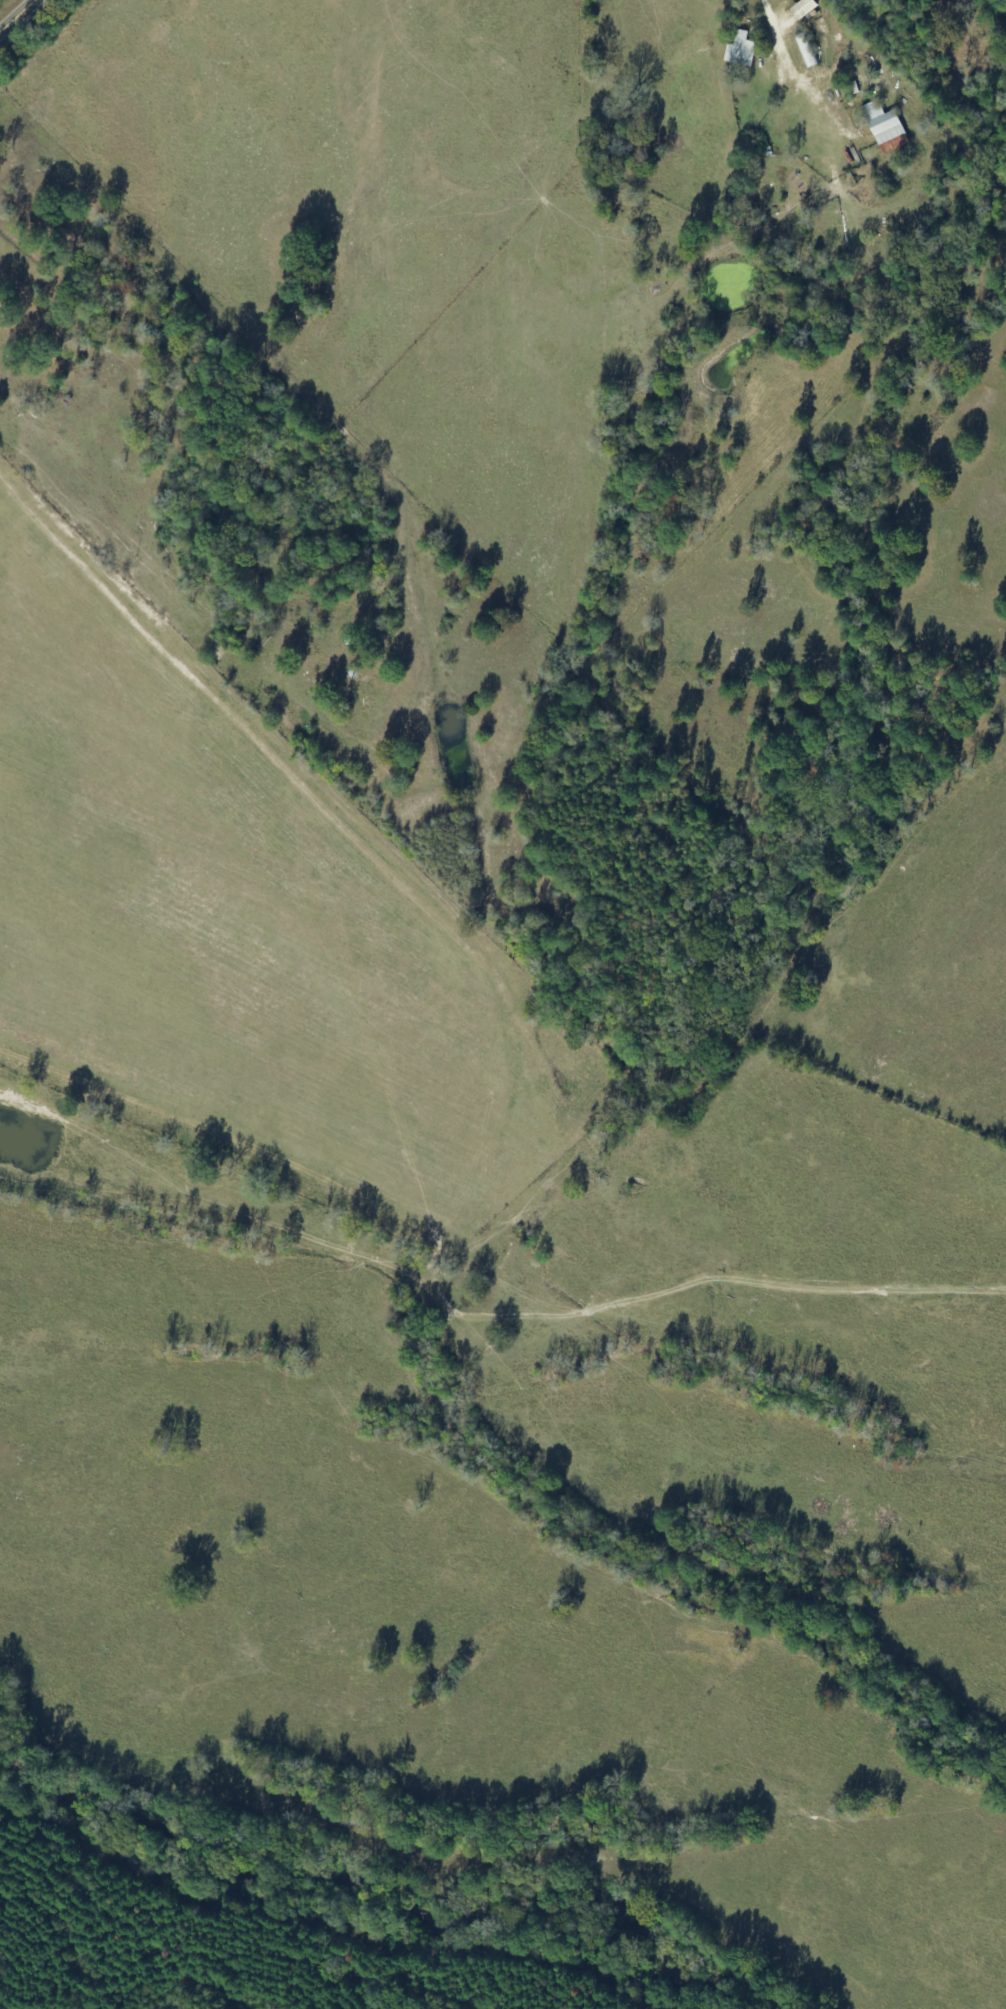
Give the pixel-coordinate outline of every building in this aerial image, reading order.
[(812,0),(804,0),(790,9),(797,21),(817,9),(812,0)] [(756,44),(744,41),(745,33),(736,31),(733,47),(727,45),(723,63),(751,69),(756,44)] [(876,147),(890,142),(893,150),(908,145),(896,111),(883,116),(878,101),(862,107),(876,147)]
